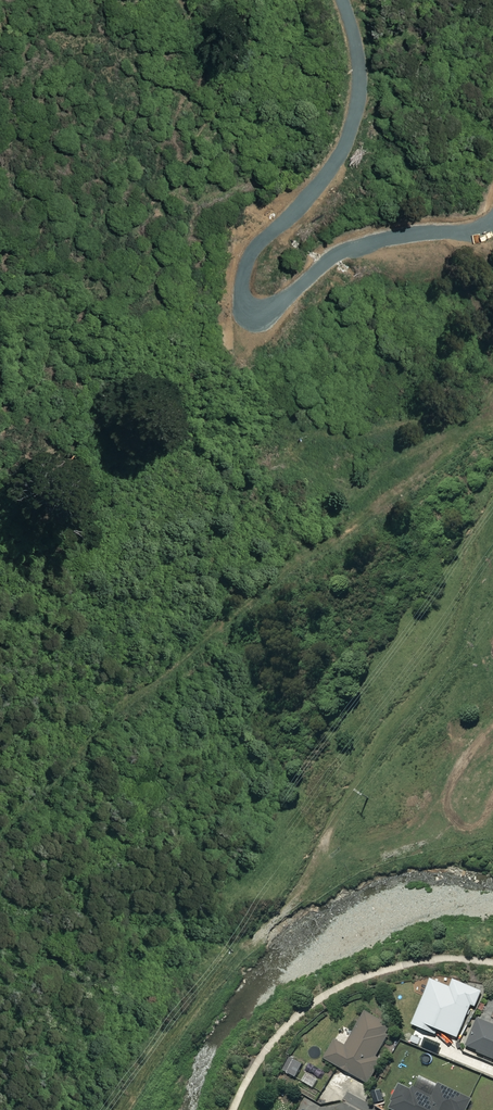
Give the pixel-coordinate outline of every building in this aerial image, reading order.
[(449,986),(428,978),(410,1024),(434,1034),(435,1031),(455,1039),(468,1006),(472,1008),(478,990),(451,980),(449,986)] [(390,1026),(363,1012),(345,1046),(333,1040),(323,1059),(367,1083),(380,1060),(373,1057),(390,1026)] [(477,1019),(465,1047),(492,1059),(492,1026),(477,1019)] [(300,1062),(291,1058),(285,1072),(294,1076),(300,1062)] [(399,1084),(387,1108),(392,1109),(464,1109),(470,1099),(438,1084),(432,1097),(414,1088),(413,1091),(399,1084)]
